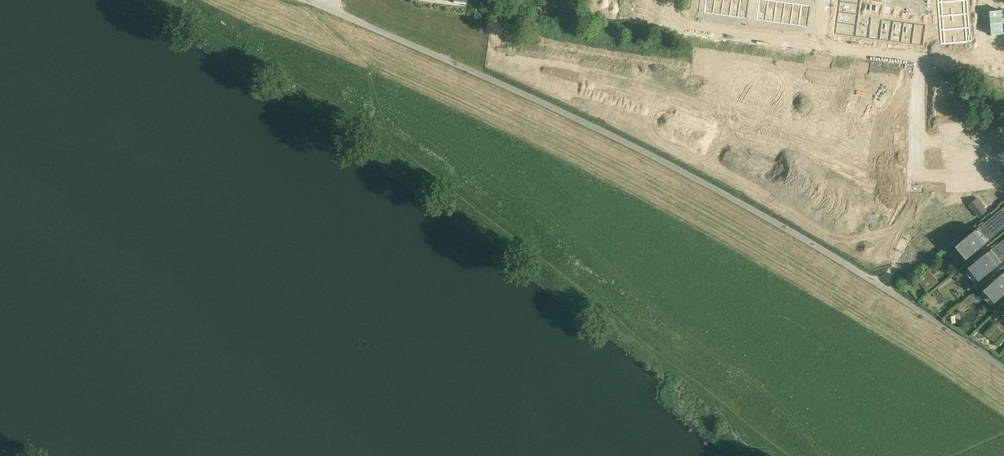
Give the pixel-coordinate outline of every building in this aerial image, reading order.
[(704,13),(713,14),(715,0),(706,0),(704,13)] [(713,14),(721,15),(723,0),(715,0),(713,14)] [(721,15),(730,17),(732,0),(723,0),(721,15)] [(730,17),(738,18),(740,0),(732,0),(730,17)] [(738,18),(747,19),(749,0),(740,0),(738,18)] [(756,20),(765,21),(768,0),(759,0),(756,20)] [(765,21),(774,23),(777,1),(769,0),(768,0),(765,21)] [(944,44),(967,42),(967,41),(964,0),(941,0),(944,44)] [(777,1),(774,23),(782,24),(785,2),(777,1)] [(839,1),(838,12),(859,15),(860,4),(839,1)] [(785,2),(782,24),(790,25),(793,3),(785,2)] [(793,3),(790,25),(799,26),(802,4),(793,3)] [(802,4),(799,26),(808,27),(810,6),(802,4)] [(838,12),(836,23),(857,26),(859,15),(838,12)] [(868,36),(868,38),(879,40),(882,19),(871,18),(869,30),(868,36)] [(882,19),(879,40),(890,41),(893,21),(882,19)] [(893,21),(890,41),(901,43),(904,22),(893,21)] [(904,22),(901,43),(912,44),(915,24),(904,22)] [(836,23),(835,34),(856,37),(857,26),(836,23)] [(915,24),(912,44),(923,46),(926,25),(915,24)] [(969,205),(979,217),(987,211),(984,207),(985,206),(978,197),(969,205)] [(951,250),(951,251),(958,245),(967,257),(960,262),(961,263),(1003,228),(1003,208),(1003,207),(951,250)] [(964,271),(965,272),(971,266),(981,278),(974,283),(975,284),(990,272),(994,268),(1003,260),(1003,239),(964,271)] [(915,277),(925,290),(937,281),(927,268),(915,277)] [(980,294),(987,289),(996,300),(990,305),(991,306),(1003,294),(1003,272),(980,294)] [(996,326),(988,336),(994,341),(1002,331),(996,326)]
